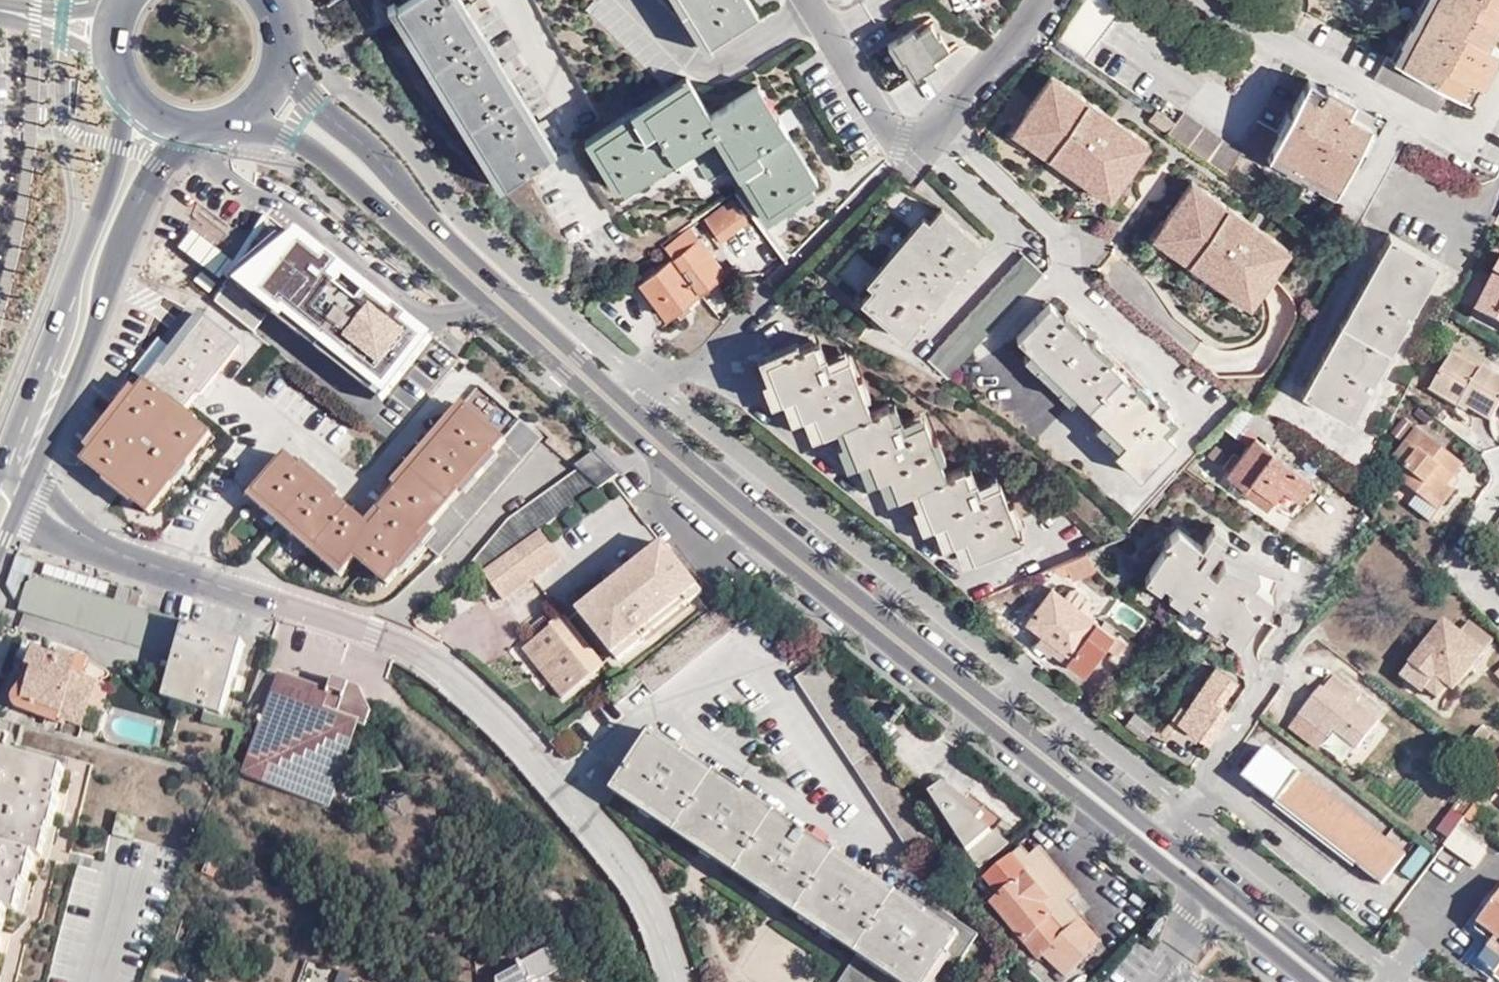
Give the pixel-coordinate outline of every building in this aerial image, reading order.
[(397,8),(505,183),(556,152),(546,136),(550,133),(543,121),(539,123),(510,77),(515,75),(507,62),(502,65),(474,18),(479,16),(470,3),(466,6),(463,0),(409,0),(397,8)] [(709,44),(758,13),(749,0),(682,0),(709,44)] [(1392,60),(1385,56),(1373,79),(1436,112),(1449,88),(1460,93),(1468,77),(1478,82),(1482,84),(1498,50),(1498,48),(1487,42),(1498,18),(1498,0),(1423,0),(1392,60)] [(905,58),(916,75),(936,63),(933,57),(948,47),(939,34),(938,35),(930,23),(915,33),(912,28),(892,41),(903,59),(905,58)] [(911,77),(916,75),(905,58),(903,59),(892,41),(887,44),(898,62),(900,61),(911,77)] [(1013,131),(1108,198),(1118,187),(1125,179),(1150,144),(1053,75),(1013,131)] [(1469,99),(1478,82),(1468,77),(1460,93),(1469,99)] [(1166,131),(1228,174),(1240,152),(1263,164),(1268,156),(1335,192),(1360,144),(1365,147),(1375,128),(1370,126),(1371,123),(1348,110),(1354,99),(1326,85),(1325,87),(1308,79),(1280,132),(1257,120),(1241,151),(1183,111),(1176,120),(1166,131)] [(777,116),(757,85),(710,114),(690,81),(594,142),(624,191),(639,181),(635,174),(669,153),(674,159),(679,169),(694,159),(708,180),(738,162),(769,210),(817,180),(787,131),(791,128),(781,113),(777,116)] [(1166,131),(1176,120),(1157,108),(1149,120),(1166,132),(1166,131)] [(267,216),(197,172),(167,257),(218,276),(267,216)] [(1154,237),(1175,252),(1185,246),(1186,249),(1221,232),(1251,223),(1193,181),(1154,237)] [(1118,187),(1108,198),(1110,200),(1119,187),(1118,187)] [(721,242),(746,223),(736,208),(730,200),(703,219),(709,227),(721,242)] [(914,236),(909,232),(879,265),(885,270),(860,299),(904,337),(984,246),(940,207),(914,236)] [(231,281),(271,219),(267,216),(227,278),(231,281)] [(295,239),(271,219),(231,281),(217,303),(246,326),(264,304),(273,311),(363,382),(407,326),(393,316),(391,319),(381,312),(383,308),(358,289),(356,293),(343,283),(346,279),(295,239)] [(1185,246),(1175,252),(1251,307),(1291,251),(1251,223),(1221,232),(1186,249),(1185,246)] [(691,227),(665,248),(673,259),(698,294),(725,273),(691,227)] [(1300,392),(1350,419),(1440,262),(1390,233),(1300,392)] [(407,326),(363,382),(386,400),(433,340),(410,322),(411,321),(398,310),(397,311),(343,269),(344,268),(331,257),(330,259),(299,234),(295,239),(346,279),(343,283),(356,293),(358,289),(383,308),(381,312),(391,319),(393,316),(407,326)] [(947,377),(1042,273),(1023,254),(927,358),(947,377)] [(698,294),(673,259),(639,284),(665,319),(698,294)] [(1478,313),(1498,323),(1498,271),(1478,313)] [(194,412),(240,346),(169,296),(157,313),(180,330),(169,346),(160,340),(137,372),(194,412)] [(1063,315),(1049,302),(1016,337),(1029,350),(1023,357),(1069,401),(1076,394),(1101,418),(1094,424),(1117,446),(1113,450),(1139,475),(1175,437),(1166,429),(1177,418),(1166,407),(1163,411),(1153,401),(1156,397),(1094,337),(1090,341),(1082,333),(1086,329),(1067,311),(1063,315)] [(264,304),(246,326),(256,333),(273,311),(264,304)] [(819,358),(813,342),(766,361),(781,400),(794,395),(803,417),(814,412),(822,433),(842,425),(856,462),(869,457),(877,479),(889,474),(898,496),(918,488),(932,524),(944,520),(953,541),(965,537),(973,558),(1021,539),(1000,483),(980,491),(976,480),(970,483),(964,468),(945,475),(924,421),(905,428),(901,418),(894,420),(889,405),(870,413),(849,359),(830,366),(826,355),(819,358)] [(1451,355),(1430,391),(1458,407),(1460,403),(1492,423),(1498,410),(1498,377),(1482,367),(1479,371),(1451,355)] [(144,381),(75,460),(145,521),(214,442),(144,381)] [(1283,434),(1256,413),(1243,403),(1221,426),(1238,440),(1248,427),(1274,446),(1283,434)] [(301,469),(287,456),(251,500),(285,529),(341,578),(358,558),(389,585),(425,544),(440,557),(542,439),(521,421),(505,440),(469,410),(445,438),(382,511),(380,509),(367,524),(353,512),(325,487),(328,483),(305,463),(301,469)] [(1418,497),(1439,513),(1455,492),(1449,487),(1465,467),(1416,428),(1391,459),(1403,468),(1395,478),(1418,497)] [(1290,511),(1312,481),(1254,437),(1239,456),(1233,451),(1220,469),(1268,505),(1273,498),(1290,511)] [(508,521),(490,544),(584,476),(578,470),(508,521)] [(462,576),(468,584),(483,573),(541,531),(600,489),(584,476),(490,544),(462,576)] [(1431,523),(1439,513),(1418,497),(1410,507),(1431,523)] [(1219,620),(1227,627),(1242,637),(1261,610),(1265,613),(1272,595),(1254,582),(1259,574),(1224,561),(1215,574),(1211,580),(1189,564),(1192,559),(1201,546),(1178,529),(1163,542),(1160,545),(1144,567),(1148,570),(1164,581),(1172,587),(1187,598),(1204,610),(1219,620)] [(541,531),(483,573),(504,602),(562,560),(541,531)] [(1197,562),(1192,559),(1189,564),(1211,580),(1215,574),(1205,567),(1224,540),(1211,531),(1202,544),(1206,550),(1197,562)] [(665,544),(579,613),(619,662),(705,595),(665,544)] [(1073,581),(1096,571),(1087,553),(1054,567),(1056,572),(1062,577),(1069,574),(1073,581)] [(1143,577),(1159,588),(1164,581),(1148,570),(1143,577)] [(175,660),(163,698),(223,716),(245,643),(41,580),(28,588),(22,610),(21,613),(175,660)] [(1070,654),(1065,661),(1084,675),(1105,646),(1114,653),(1109,659),(1124,671),(1141,649),(1126,637),(1122,641),(1086,614),(1096,599),(1082,588),(1071,602),(1050,586),(1024,621),(1041,634),(1070,654)] [(1187,598),(1172,587),(1167,593),(1183,604),(1187,598)] [(1219,620),(1204,610),(1200,616),(1214,627),(1219,620)] [(544,663),(538,668),(564,699),(605,666),(564,615),(551,625),(553,627),(530,646),(544,663)] [(1459,633),(1444,621),(1410,664),(1435,683),(1437,680),(1453,693),(1494,641),(1468,621),(1459,633)] [(1242,637),(1227,627),(1223,633),(1238,643),(1242,637)] [(1037,640),(1065,661),(1070,654),(1041,634),(1037,640)] [(524,650),(538,668),(544,663),(530,646),(524,650)] [(83,728),(100,683),(85,677),(90,662),(61,652),(59,658),(35,649),(29,668),(34,669),(24,701),(20,711),(60,725),(61,722),(83,729),(83,728)] [(936,838),(821,662),(798,677),(914,853),(936,838)] [(1435,683),(1410,664),(1400,678),(1421,694),(1425,690),(1437,699),(1447,688),(1437,680),(1435,683)] [(1236,682),(1214,667),(1186,708),(1180,704),(1171,716),(1208,742),(1229,711),(1220,704),(1236,682)] [(612,675),(621,685),(631,678),(626,672),(617,671),(612,675)] [(259,673),(246,709),(266,716),(243,776),(327,807),(340,773),(351,778),(358,761),(346,756),(358,725),(359,721),(325,708),(330,693),(281,675),(279,681),(259,673)] [(1361,698),(1334,676),(1324,689),(1321,687),(1299,716),(1323,735),(1328,738),(1333,732),(1357,750),(1380,722),(1357,703),(1361,698)] [(367,728),(372,712),(362,689),(336,679),(330,693),(325,708),(359,721),(358,725),(367,728)] [(112,687),(100,683),(83,728),(96,732),(112,687)] [(1323,735),(1299,716),(1289,728),(1314,747),(1323,735)] [(1470,741),(1481,749),(1492,735),(1482,727),(1470,741)] [(616,788),(861,951),(867,954),(880,935),(876,932),(897,900),(650,736),(616,788)] [(1241,779),(1254,788),(1279,756),(1267,747),(1241,779)] [(1406,854),(1279,756),(1254,788),(1376,881),(1382,886),(1406,854)] [(13,757),(0,810),(0,951),(3,938),(2,938),(9,911),(19,914),(24,894),(26,885),(29,886),(37,856),(44,858),(48,844),(51,829),(53,830),(61,800),(59,799),(66,770),(13,757)] [(1487,784),(1498,792),(1498,768),(1487,784)] [(931,795),(934,800),(944,793),(980,823),(986,817),(946,785),(931,795)] [(934,800),(979,870),(1009,847),(980,823),(944,793),(934,800)] [(139,820),(122,816),(117,837),(135,841),(139,820)] [(1455,829),(1444,846),(1473,868),(1485,850),(1455,829)] [(991,903),(1026,946),(1041,961),(1044,958),(1066,980),(1101,941),(1022,848),(984,880),(998,898),(991,903)] [(880,935),(867,954),(861,951),(841,981),(869,981),(865,979),(911,909),(957,940),(930,981),(949,981),(980,936),(906,887),(897,900),(876,932),(880,935)] [(1477,923),(1496,937),(1477,963),(1498,979),(1498,894),(1477,923)] [(550,954),(527,965),(528,967),(499,981),(564,981),(550,954)]
